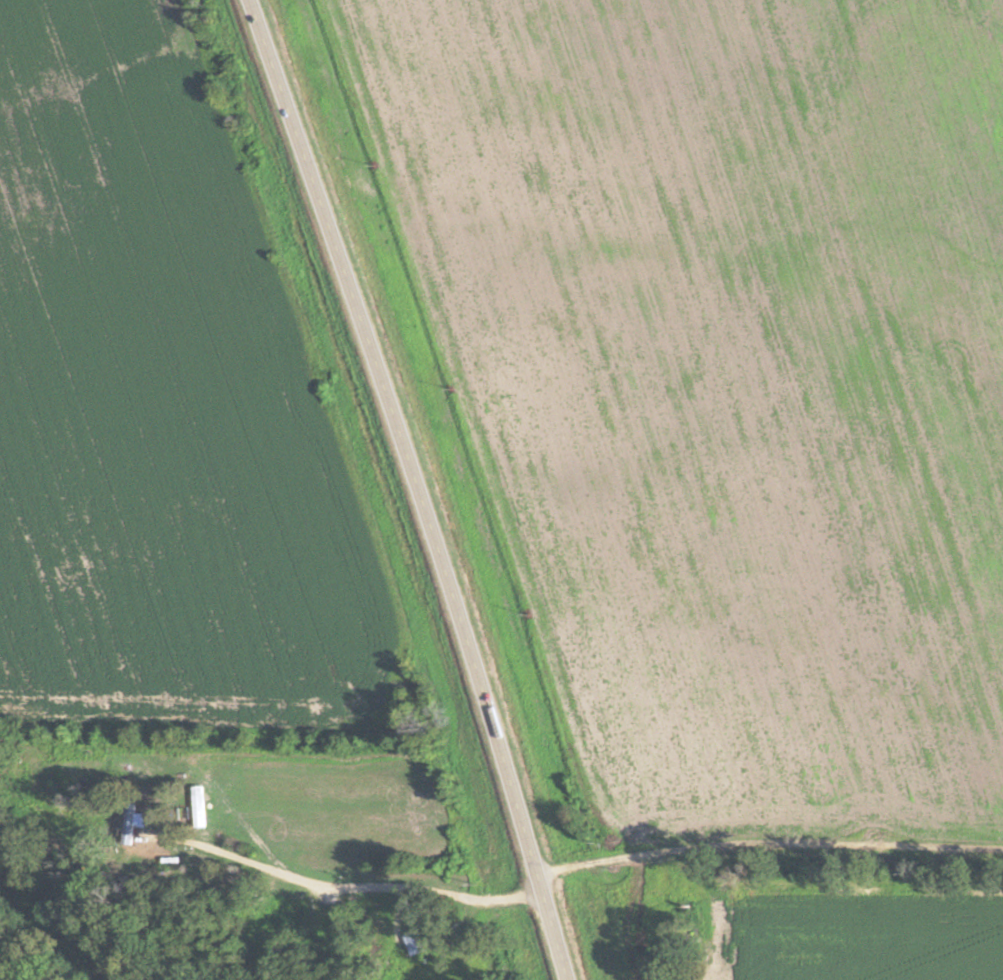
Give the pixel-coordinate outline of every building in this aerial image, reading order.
[(139,823),(134,811),(105,822),(110,834),(139,823)] [(410,956),(428,951),(422,928),(404,932),(410,956)]
